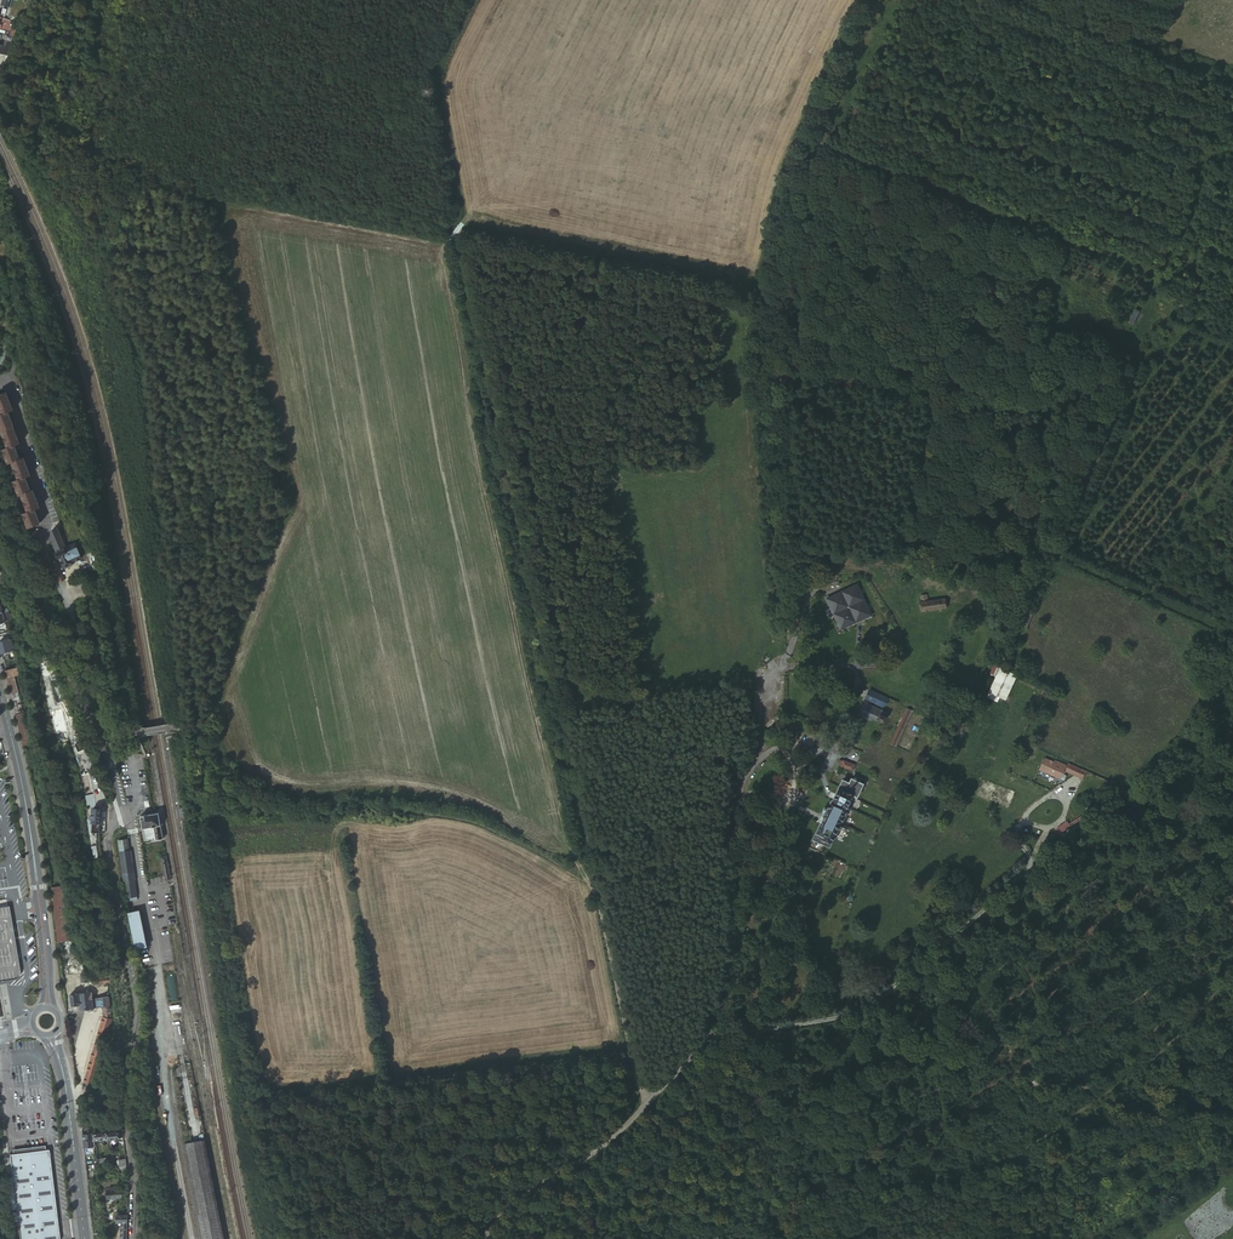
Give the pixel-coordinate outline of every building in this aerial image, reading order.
[(9,0),(2,0),(1,6),(7,8),(9,0)] [(18,24),(0,17),(0,28),(10,31),(11,31),(12,28),(16,29),(18,24)] [(6,55),(7,55),(13,38),(6,36),(3,46),(1,54),(6,55)] [(3,72),(8,56),(7,55),(6,55),(2,66),(0,65),(0,72),(3,72)] [(1129,321),(1134,323),(1140,311),(1134,308),(1129,321)] [(2,410),(13,406),(8,392),(0,395),(0,405),(2,410)] [(9,411),(0,414),(0,419),(4,429),(3,429),(9,446),(5,448),(10,463),(14,461),(17,460),(21,458),(15,444),(12,445),(11,442),(19,439),(14,425),(15,425),(9,411)] [(17,460),(14,461),(20,478),(15,480),(21,495),(23,494),(28,507),(39,504),(34,490),(32,491),(26,476),(23,477),(21,474),(29,471),(24,457),(17,460)] [(41,523),(36,508),(25,512),(30,527),(41,523)] [(57,528),(54,530),(56,535),(52,537),(59,552),(66,548),(57,528)] [(66,548),(59,552),(58,552),(60,559),(61,559),(64,566),(64,567),(64,568),(76,562),(74,562),(82,558),(75,544),(66,548)] [(60,571),(54,574),(59,583),(64,580),(60,571)] [(1037,587),(1030,583),(1023,602),(1030,604),(1037,587)] [(872,616),(858,584),(825,597),(839,630),(872,616)] [(934,611),(933,602),(916,604),(917,612),(934,611)] [(15,620),(7,609),(6,613),(8,621),(15,620)] [(1020,625),(1026,628),(1034,612),(1028,609),(1020,625)] [(957,620),(948,617),(946,622),(954,625),(957,620)] [(3,654),(19,650),(22,648),(19,637),(11,639),(11,638),(6,640),(0,642),(0,644),(3,654)] [(19,667),(28,665),(25,656),(17,658),(19,667)] [(849,659),(844,668),(876,682),(880,674),(849,659)] [(24,746),(34,743),(28,713),(37,711),(30,672),(28,665),(19,667),(17,668),(5,672),(24,746)] [(865,692),(862,700),(879,708),(882,701),(865,692)] [(879,708),(862,700),(859,705),(877,712),(879,708)] [(877,712),(859,705),(852,716),(878,729),(884,717),(877,712)] [(896,747),(913,711),(906,707),(889,744),(896,747)] [(841,759),(839,766),(853,771),(856,764),(841,759)] [(1053,776),(1056,769),(1040,762),(1037,768),(1053,776)] [(1128,773),(1132,776),(1139,770),(1144,765),(1141,762),(1128,773)] [(1055,781),(1056,778),(1053,776),(1037,768),(1035,772),(1052,779),(1055,781)] [(839,788),(842,781),(830,774),(827,781),(839,788)] [(991,786),(981,782),(976,791),(986,796),(991,786)] [(1093,801),(1096,806),(1113,793),(1109,788),(1093,801)] [(849,801),(833,793),(827,805),(824,803),(806,842),(825,851),(849,801)] [(92,832),(100,832),(102,809),(93,808),(93,813),(92,813),(90,814),(90,818),(93,818),(92,832)] [(160,813),(153,814),(145,815),(140,816),(142,828),(143,828),(161,825),(160,817),(160,813)] [(1055,828),(1059,834),(1071,826),(1067,821),(1055,828)] [(163,839),(161,825),(143,828),(145,840),(154,839),(155,840),(163,839)] [(136,880),(131,852),(121,853),(125,882),(136,880)] [(171,880),(167,857),(161,858),(165,876),(165,881),(169,881),(171,880)] [(68,885),(57,887),(65,941),(77,939),(75,926),(71,903),(68,885)] [(57,887),(52,887),(54,901),(59,941),(65,941),(57,887)] [(149,948),(141,911),(131,913),(139,950),(149,948)] [(77,939),(65,941),(72,983),(83,981),(79,959),(77,939)] [(79,959),(83,981),(89,980),(86,959),(79,959)] [(74,990),(66,991),(66,995),(71,995),(72,1006),(80,1005),(81,1010),(89,1009),(91,1010),(92,1010),(93,1008),(103,1007),(103,1018),(96,1041),(90,1065),(85,1083),(86,1083),(85,1087),(92,1089),(112,1020),(111,1020),(107,984),(111,984),(110,977),(99,978),(98,973),(92,974),(92,976),(91,976),(91,980),(92,985),(85,986),(85,988),(86,992),(85,992),(84,993),(75,994),(74,990)] [(72,983),(65,983),(66,991),(74,990),(85,988),(85,986),(92,985),(91,980),(89,980),(83,981),(72,983)] [(83,1063),(90,1065),(96,1041),(88,1039),(85,1038),(73,1035),(76,1065),(81,1067),(83,1063)] [(124,1137),(123,1127),(114,1128),(114,1131),(108,1132),(108,1139),(121,1138),(121,1137),(124,1137)] [(94,1134),(94,1128),(83,1130),(84,1142),(95,1140),(94,1134)] [(108,1139),(108,1132),(107,1132),(106,1129),(98,1130),(98,1133),(94,1134),(95,1140),(95,1141),(108,1139)] [(95,1141),(95,1140),(84,1142),(85,1153),(96,1151),(95,1141)] [(45,1149),(19,1152),(10,1153),(20,1238),(60,1238),(49,1148),(45,1149)] [(106,1189),(106,1199),(123,1198),(122,1189),(106,1189)] [(128,1234),(128,1225),(128,1215),(117,1215),(116,1223),(121,1223),(121,1238),(127,1238),(128,1234)]
